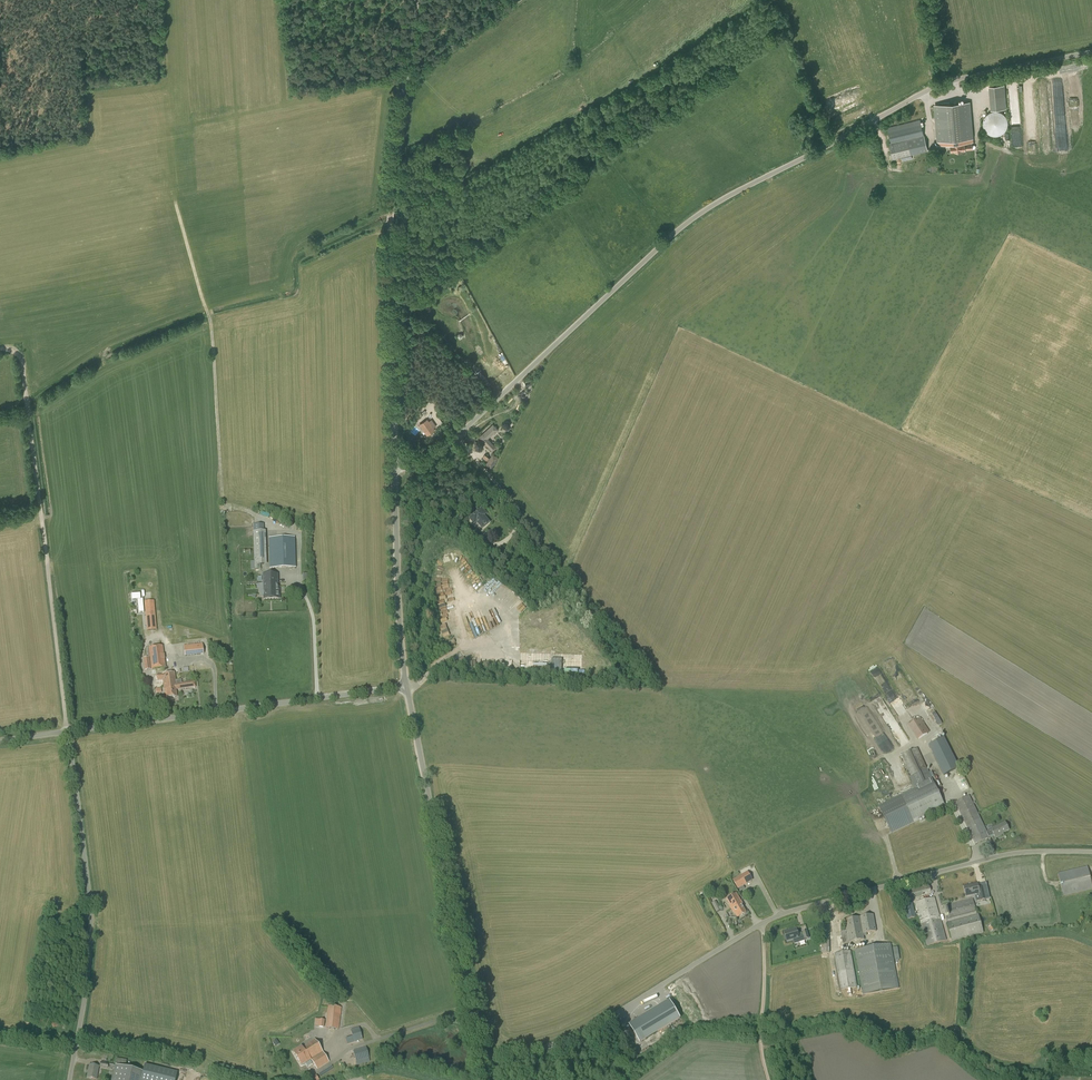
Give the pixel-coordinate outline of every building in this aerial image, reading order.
[(989,86),(991,110),(1006,109),(1004,85),(989,86)] [(973,142),(969,104),(969,102),(935,105),(937,129),(938,129),(939,145),(950,144),(951,152),(972,150),(971,142),(973,142)] [(1006,118),(1005,116),(1004,115),(1003,114),(1002,113),(1000,112),(998,111),(997,111),(995,111),(993,111),(992,111),(990,112),(989,113),(987,114),(986,115),(985,116),(984,118),(983,119),(983,121),(983,122),(983,124),(983,126),(983,127),(984,129),(985,130),(986,132),(987,133),(989,134),(990,135),(992,135),(994,136),(996,136),(997,136),(999,135),(1000,135),(1002,134),(1003,133),(1004,132),(1005,130),(1006,129),(1007,127),(1007,126),(1008,124),(1008,122),(1007,121),(1007,119),(1006,118)] [(893,159),(912,155),(910,150),(926,146),(920,119),(887,127),(891,143),(889,143),(893,159)] [(486,379),(484,376),(481,379),(483,381),(482,382),(486,387),(491,383),(486,378),(486,379)] [(427,436),(435,430),(427,419),(419,424),(427,436)] [(492,451),(496,448),(488,438),(497,429),(493,424),(479,437),(492,451)] [(411,431),(416,435),(420,430),(415,426),(411,431)] [(474,447),(478,443),(470,435),(466,438),(474,447)] [(491,469),(499,458),(493,454),(485,465),(491,469)] [(489,522),(484,516),(487,514),(482,508),(470,519),(474,524),(477,522),(482,528),(489,522)] [(253,525),(253,531),(254,565),(266,565),(265,531),(264,531),(263,524),(253,525)] [(487,549),(494,543),(488,536),(481,542),(487,549)] [(270,568),(296,567),(295,537),(269,538),(270,568)] [(465,570),(469,565),(464,561),(460,566),(465,570)] [(257,587),(259,587),(259,596),(263,596),(264,599),(280,599),(279,587),(278,587),(278,575),(263,575),(262,575),(262,584),(257,584),(257,585),(257,587)] [(497,598),(493,601),(498,608),(502,605),(497,598)] [(147,631),(157,630),(154,600),(144,601),(147,631)] [(471,638),(493,628),(483,607),(481,608),(487,622),(481,624),(482,626),(468,632),(471,638)] [(446,620),(438,623),(443,638),(448,636),(446,630),(449,629),(446,620)] [(185,656),(204,654),(203,643),(183,646),(185,656)] [(166,668),(163,646),(146,648),(147,658),(149,658),(151,670),(166,668)] [(462,656),(451,663),(455,669),(466,663),(462,656)] [(176,684),(179,680),(176,681),(175,673),(156,675),(157,681),(163,680),(164,686),(176,685),(176,684)] [(178,688),(178,689),(195,687),(195,682),(182,683),(181,680),(179,680),(176,684),(176,685),(176,688),(178,688)] [(176,690),(178,689),(178,688),(176,688),(176,685),(164,686),(164,690),(165,690),(166,698),(177,697),(176,690)] [(934,711),(931,713),(938,724),(941,722),(934,711)] [(909,725),(918,739),(930,731),(920,717),(909,725)] [(928,746),(931,752),(936,761),(943,776),(951,772),(958,768),(943,738),(941,739),(928,746)] [(878,806),(891,834),(946,807),(917,748),(901,756),(916,788),(878,806)] [(987,831),(969,796),(955,803),(975,845),(990,838),(989,837),(994,835),(996,838),(1002,835),(1002,834),(1009,831),(1005,822),(991,829),(987,831)] [(1060,881),(1061,884),(1063,896),(1091,889),(1091,878),(1090,878),(1088,867),(1088,866),(1058,873),(1060,881)] [(743,878),(735,883),(739,890),(748,885),(743,878)] [(979,888),(978,883),(964,886),(966,897),(979,894),(980,901),(986,899),(983,887),(979,888)] [(902,901),(923,895),(920,886),(899,891),(902,901)] [(739,917),(746,913),(742,905),(743,904),(737,893),(727,899),(735,913),(736,913),(739,917)] [(927,946),(947,941),(935,898),(915,903),(927,946)] [(977,913),(976,912),(973,898),(943,907),(949,931),(952,941),(984,933),(978,913),(977,913)] [(907,919),(916,917),(912,903),(903,905),(907,919)] [(864,940),(864,936),(867,936),(866,933),(877,931),(873,915),(844,920),(846,931),(841,932),(843,944),(864,940)] [(798,934),(796,928),(790,930),(784,932),(787,942),(799,938),(803,936),(804,940),(809,938),(807,930),(802,932),(798,934)] [(821,928),(821,939),(829,939),(829,928),(821,928)] [(863,995),(899,989),(890,943),(855,950),(863,995)] [(841,990),(857,988),(851,951),(834,954),(841,990)] [(639,1043),(663,1029),(659,1023),(677,1013),(670,1000),(628,1025),(639,1043)] [(339,1030),(342,1007),(328,1006),(325,1028),(339,1030)] [(324,1028),(325,1020),(315,1019),(314,1026),(318,1026),(318,1027),(324,1028)] [(363,1040),(359,1027),(350,1030),(352,1036),(354,1042),(363,1040)] [(316,1049),(320,1046),(315,1039),(302,1047),(301,1046),(293,1051),(296,1056),(301,1052),(304,1049),(307,1053),(311,1049),(313,1051),(316,1049)] [(301,1052),(296,1056),(302,1066),(311,1060),(317,1069),(329,1062),(320,1046),(316,1049),(313,1051),(311,1049),(307,1053),(304,1049),(301,1052)] [(353,1051),(356,1061),(369,1058),(366,1047),(353,1051)] [(178,1072),(151,1065),(151,1066),(145,1064),(143,1072),(141,1079),(176,1079),(178,1072)] [(97,1079),(99,1067),(90,1065),(88,1071),(90,1071),(88,1078),(97,1079)] [(143,1072),(115,1066),(112,1079),(141,1079),(143,1072)]
